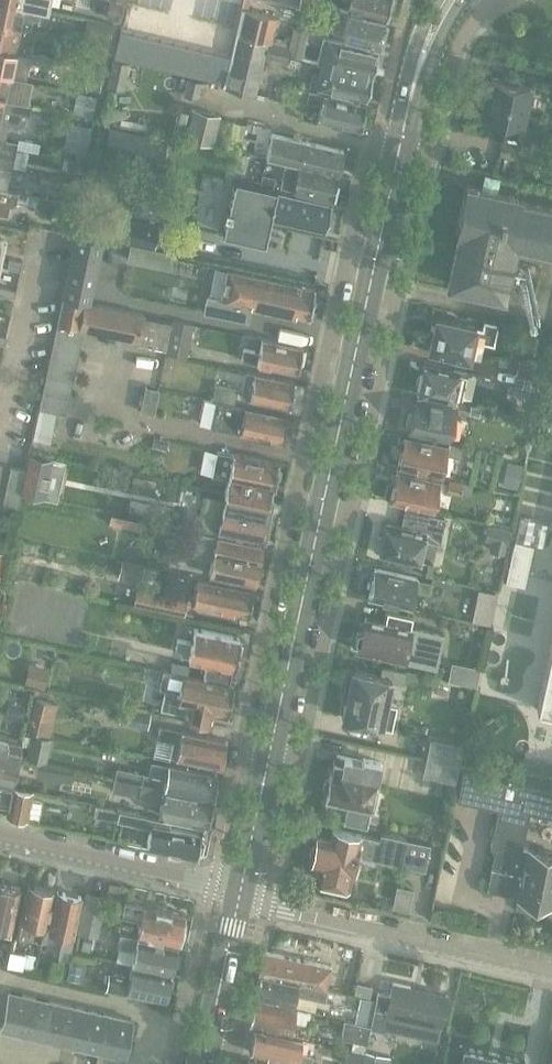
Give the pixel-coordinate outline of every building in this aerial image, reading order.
[(32,30),(34,19),(40,20),(42,10),(0,0),(0,23),(32,30)] [(42,10),(48,11),(50,0),(0,0),(42,10)] [(121,21),(125,3),(110,0),(106,18),(121,21)] [(347,10),(386,20),(391,0),(349,0),(347,10)] [(387,20),(386,20),(347,10),(335,7),(329,31),(343,35),(381,44),(387,20)] [(278,17),(245,9),(239,34),(269,42),(272,43),(278,17)] [(83,40),(100,43),(109,45),(110,45),(114,24),(88,19),(83,40)] [(31,52),(33,52),(37,30),(32,30),(0,23),(0,45),(31,52)] [(287,55),(303,59),(309,30),(294,26),(287,55)] [(110,45),(108,55),(114,57),(124,59),(131,33),(119,30),(114,29),(110,45)] [(131,33),(124,59),(141,63),(147,36),(131,33)] [(239,34),(226,87),(256,94),(265,56),(269,42),(239,34)] [(147,36),(141,63),(158,67),(164,40),(147,36)] [(164,40),(158,67),(175,71),(181,44),(164,40)] [(328,40),(323,63),(373,75),(379,52),(328,40)] [(269,42),(265,56),(285,61),(289,47),(272,43),(269,42)] [(106,60),(109,45),(100,43),(97,58),(106,60)] [(181,44),(175,71),(192,75),(198,48),(181,44)] [(26,74),(31,52),(0,45),(0,69),(26,74)] [(198,48),(192,75),(208,79),(214,52),(198,48)] [(214,52),(208,79),(225,83),(231,56),(214,52)] [(115,61),(110,87),(125,90),(130,64),(115,61)] [(367,100),(373,75),(323,63),(320,76),(314,75),(311,85),(367,100)] [(90,81),(103,83),(106,67),(93,65),(90,81)] [(28,105),(30,95),(17,92),(19,80),(11,78),(0,76),(0,99),(28,105)] [(188,77),(184,93),(199,97),(202,86),(206,87),(208,82),(188,77)] [(503,139),(517,142),(521,123),(524,124),(532,86),(489,77),(481,113),(507,119),(503,139)] [(322,104),(319,119),(360,129),(366,103),(284,83),(280,100),(306,106),(308,100),(322,104)] [(73,113),(76,114),(76,115),(94,119),(94,118),(93,117),(97,97),(77,93),(73,113)] [(10,123),(20,125),(23,114),(30,116),(32,106),(28,105),(0,99),(0,121),(10,123)] [(187,139),(199,141),(241,151),(247,124),(221,118),(222,115),(193,108),(187,139)] [(18,148),(19,142),(7,140),(10,123),(0,121),(0,144),(18,148)] [(70,121),(65,148),(88,153),(91,141),(94,126),(93,125),(75,122),(70,121)] [(110,126),(106,146),(163,158),(167,138),(110,126)] [(267,158),(298,166),(338,176),(344,151),(272,134),(267,158)] [(11,169),(11,166),(14,166),(18,148),(0,144),(0,166),(11,169)] [(83,176),(86,162),(70,158),(67,173),(83,176)] [(6,190),(9,180),(11,178),(12,174),(11,171),(11,169),(0,166),(0,189),(6,190)] [(333,198),(338,176),(298,166),(294,184),(285,182),(283,186),(333,198)] [(58,194),(69,196),(72,181),(60,180),(58,194)] [(235,180),(223,231),(265,241),(271,216),(326,229),(331,203),(256,185),(235,180)] [(71,197),(69,204),(82,206),(87,185),(74,182),(71,197)] [(447,285),(507,298),(518,245),(551,252),(551,207),(522,200),(523,197),(467,185),(456,235),(458,235),(447,285)] [(9,215),(11,205),(17,206),(19,193),(6,190),(0,189),(0,213),(9,215)] [(60,222),(74,224),(76,206),(63,204),(60,222)] [(89,211),(85,232),(143,245),(148,223),(89,211)] [(75,241),(69,268),(97,274),(103,247),(104,238),(94,236),(77,232),(75,241)] [(9,259),(7,268),(21,271),(23,262),(9,259)] [(208,294),(205,312),(248,321),(251,304),(272,309),(276,312),(281,313),(286,312),(308,316),(315,287),(228,269),(222,297),(208,294)] [(15,298),(17,290),(0,287),(0,294),(15,298)] [(40,404),(40,408),(41,408),(58,412),(66,413),(84,330),(139,341),(139,344),(166,350),(173,319),(156,316),(145,313),(91,302),(85,300),(64,296),(63,296),(58,324),(40,404)] [(428,350),(471,360),(476,340),(494,344),(498,323),(484,320),(482,328),(478,327),(479,326),(435,316),(432,332),(428,334),(426,343),(429,345),(428,350)] [(166,350),(165,354),(166,354),(187,359),(195,324),(180,321),(173,319),(166,350)] [(242,361),(257,364),(297,373),(302,347),(263,338),(260,352),(244,349),(242,361)] [(520,355),(516,374),(545,380),(549,361),(520,355)] [(418,392),(455,400),(462,401),(469,371),(454,367),(453,370),(424,363),(421,375),(418,378),(416,385),(419,389),(418,392)] [(246,371),(241,397),(290,407),(295,381),(246,371)] [(512,393),(541,400),(545,380),(516,374),(512,393)] [(212,400),(211,400),(216,401),(235,405),(238,388),(215,384),(212,400)] [(199,424),(212,427),(283,441),(284,434),(289,432),(291,423),(287,420),(288,415),(235,405),(216,401),(211,400),(204,399),(199,424)] [(429,400),(428,405),(415,402),(413,412),(408,413),(406,424),(410,428),(409,431),(450,440),(458,407),(429,400)] [(471,406),(470,413),(480,415),(481,408),(471,406)] [(41,408),(35,438),(52,442),(58,412),(41,408)] [(518,429),(533,433),(536,419),(521,416),(518,429)] [(156,436),(153,446),(167,449),(170,439),(156,436)] [(405,437),(398,467),(442,476),(442,473),(446,452),(460,455),(462,445),(449,442),(448,446),(405,437)] [(228,477),(225,492),(243,496),(270,501),(274,480),(279,478),(281,469),(277,465),(278,462),(233,453),(233,455),(217,452),(213,474),(228,477)] [(27,470),(22,492),(45,496),(53,458),(30,454),(27,470)] [(508,462),(503,485),(519,488),(524,465),(508,462)] [(12,467),(4,507),(19,510),(22,492),(27,470),(12,467)] [(391,501),(434,511),(441,481),(397,471),(391,501)] [(461,494),(461,492),(463,482),(449,479),(446,492),(461,494)] [(263,541),(270,501),(243,496),(225,492),(221,516),(216,515),(213,531),(263,541)] [(387,522),(384,536),(379,536),(376,549),(381,551),(380,554),(420,563),(425,540),(441,544),(446,519),(405,510),(402,526),(387,522)] [(111,515),(110,523),(119,524),(120,517),(111,515)] [(491,551),(506,554),(511,529),(489,525),(486,540),(493,541),(491,551)] [(262,544),(199,532),(195,531),(190,553),(213,557),(209,575),(254,584),(262,544)] [(516,541),(506,581),(524,585),(533,545),(516,541)] [(370,598),(411,607),(415,589),(438,594),(441,583),(425,579),(425,581),(416,579),(417,577),(376,568),(370,598)] [(253,590),(197,578),(192,604),(248,616),(253,590)] [(479,588),(476,604),(494,608),(498,592),(479,588)] [(133,604),(159,609),(159,611),(184,615),(187,598),(162,593),(162,594),(146,590),(133,600),(133,604)] [(358,649),(385,655),(390,661),(398,658),(435,667),(437,667),(438,664),(444,633),(411,625),(413,616),(387,610),(385,620),(365,616),(362,631),(357,632),(355,642),(358,646),(358,649)] [(240,637),(195,627),(192,641),(178,638),(176,648),(182,649),(181,655),(188,657),(207,661),(203,677),(230,682),(236,654),(242,652),(243,644),(239,640),(240,637)] [(538,706),(551,709),(551,644),(539,704),(538,706)] [(170,671),(183,674),(189,675),(191,665),(172,661),(170,670),(170,671)] [(26,684),(46,688),(51,667),(30,663),(26,684)] [(435,667),(433,676),(442,678),(445,665),(438,664),(437,667),(435,667)] [(342,718),(384,726),(391,727),(396,703),(388,701),(392,681),(404,684),(407,672),(383,667),(381,675),(352,669),(342,718)] [(160,687),(166,689),(161,708),(185,713),(183,719),(212,725),(215,711),(228,714),(234,685),(189,675),(183,674),(170,671),(164,670),(160,687)] [(35,687),(34,695),(53,699),(54,691),(35,687)] [(45,733),(52,702),(37,699),(30,730),(45,733)] [(9,703),(6,716),(23,720),(25,707),(9,703)] [(152,713),(123,706),(119,722),(148,729),(152,713)] [(171,756),(175,758),(220,767),(226,740),(160,725),(157,738),(174,742),(171,756)] [(4,784),(14,786),(23,743),(0,738),(0,783),(4,784)] [(434,742),(431,758),(459,764),(463,748),(434,742)] [(28,752),(26,758),(48,762),(49,757),(28,752)] [(325,781),(324,790),(326,795),(326,797),(349,802),(344,822),(367,827),(371,808),(372,808),(372,805),(373,805),(378,778),(379,778),(382,761),(363,757),(362,760),(336,755),(335,762),(334,762),(331,776),(330,776),(330,778),(325,781)] [(456,781),(459,764),(431,758),(427,775),(456,781)] [(38,777),(72,783),(75,771),(41,764),(38,777)] [(116,779),(213,799),(218,775),(168,764),(166,777),(133,770),(118,767),(116,779)] [(464,771),(457,800),(499,809),(491,846),(495,854),(488,889),(518,896),(518,898),(534,901),(535,906),(545,908),(548,905),(551,905),(551,901),(551,852),(527,846),(527,848),(523,847),(530,812),(551,817),(551,791),(464,771)] [(208,824),(213,799),(116,779),(114,791),(139,796),(139,797),(161,801),(159,814),(208,824)] [(8,805),(11,788),(3,786),(4,784),(0,783),(0,803),(8,805)] [(8,815),(27,819),(32,791),(14,787),(8,815)] [(152,826),(148,846),(197,856),(198,853),(203,851),(205,840),(201,835),(202,833),(169,827),(170,820),(119,810),(118,820),(152,826)] [(310,846),(307,858),(311,863),(312,863),(318,865),(315,879),(349,888),(353,875),(357,855),(401,864),(425,869),(430,843),(407,839),(381,833),(380,838),(362,834),(333,827),(330,838),(318,835),(316,845),(310,846)] [(110,882),(109,889),(119,891),(121,884),(110,882)] [(1,929),(0,932),(0,933),(11,936),(21,888),(0,884),(0,929),(1,929)] [(30,886),(19,937),(32,940),(34,926),(46,928),(53,891),(30,886)] [(58,891),(49,932),(64,935),(63,940),(62,940),(58,958),(59,958),(58,961),(53,960),(51,974),(67,977),(70,963),(70,961),(69,960),(82,897),(58,891)] [(87,893),(81,923),(101,927),(107,897),(87,893)] [(185,914),(124,901),(121,916),(140,920),(137,935),(179,944),(180,940),(185,937),(186,931),(182,926),(185,914)] [(98,938),(101,927),(81,923),(78,934),(98,938)] [(138,937),(132,965),(172,974),(178,946),(138,937)] [(342,945),(339,958),(353,961),(356,948),(353,947),(342,945)] [(11,952),(8,966),(22,969),(25,955),(11,952)] [(265,952),(260,973),(327,989),(331,968),(265,952)] [(70,963),(67,977),(82,979),(86,958),(74,956),(71,955),(70,961),(70,963)] [(111,973),(108,988),(167,1001),(170,987),(172,986),(174,979),(172,977),(172,974),(132,965),(129,977),(111,973)] [(255,997),(256,997),(294,1006),(297,993),(326,1000),(329,989),(327,989),(260,973),(255,997)] [(358,977),(356,988),(370,991),(373,981),(358,977)] [(377,1000),(376,1001),(371,1025),(370,1027),(371,1027),(385,1030),(388,1016),(412,1022),(410,1033),(436,1039),(438,1027),(441,1028),(448,996),(393,983),(391,995),(378,992),(377,999),(377,1000)] [(0,1026),(0,1030),(124,1058),(133,1020),(8,992),(0,1026)] [(361,995),(354,1022),(356,1022),(371,1025),(376,1001),(377,1000),(377,999),(361,995)] [(249,1024),(256,1025),(309,1037),(310,1030),(306,1029),(309,1016),(280,1009),(280,1010),(254,1004),(249,1024)] [(345,1020),(341,1038),(353,1041),(367,1044),(368,1039),(371,1029),(371,1027),(370,1027),(371,1025),(356,1022),(354,1022),(345,1020)] [(250,1053),(293,1063),(292,1063),(317,1063),(312,1062),(314,1056),(300,1052),(303,1039),(255,1028),(250,1053)] [(345,1063),(362,1063),(364,1053),(351,1050),(348,1049),(345,1063)] [(522,1061),(464,1049),(461,1063),(522,1063),(522,1061)] [(362,1063),(390,1063),(391,1058),(365,1052),(365,1053),(365,1054),(362,1063)]
